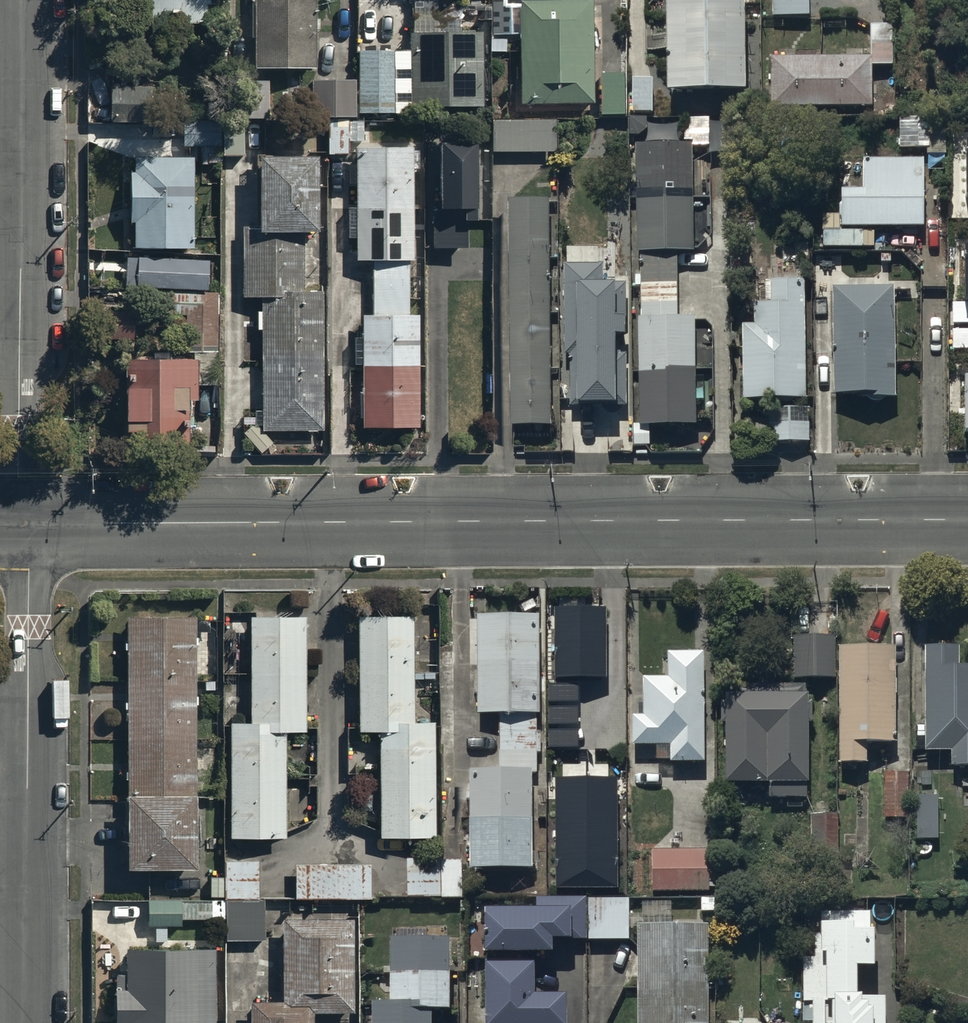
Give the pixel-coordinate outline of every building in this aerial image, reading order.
[(208,0),(139,0),(139,9),(153,9),(153,24),(207,25),(208,0)] [(255,67),(286,72),(316,66),(316,0),(256,0),(255,67)] [(669,97),(744,96),(743,0),(668,0),(669,97)] [(772,18),(809,18),(809,0),(772,0),(772,18)] [(592,9),(520,10),(520,114),(593,113),(592,9)] [(484,37),(406,39),(408,113),(485,111),(484,37)] [(123,41),(90,42),(90,74),(124,73),(123,41)] [(394,52),(361,53),(362,113),(395,113),(394,52)] [(880,59),(771,59),(771,109),(880,109),(880,59)] [(625,75),(601,75),(601,117),(625,117),(625,75)] [(314,81),(314,118),(356,118),(356,81),(314,81)] [(654,81),(632,81),(632,115),(654,115),(654,81)] [(153,87),(111,87),(112,122),(153,122),(153,87)] [(495,121),(496,153),(544,152),(543,120),(495,121)] [(219,121),(184,121),(184,148),(202,148),(202,165),(219,165),(219,121)] [(329,121),(330,152),(348,152),(348,137),(362,137),(362,121),(329,121)] [(927,130),(928,155),(945,155),(945,130),(927,130)] [(477,147),(443,147),(443,200),(435,200),(435,246),(470,246),(470,224),(477,224),(477,147)] [(636,147),(637,429),(692,429),(692,318),(675,318),(675,258),(692,258),(691,147),(636,147)] [(411,316),(411,148),(355,149),(355,260),(370,260),(370,316),(361,316),(361,428),(421,427),(420,316),(411,316)] [(144,161),(134,161),(135,250),(193,249),(192,160),(144,161)] [(317,160),(258,161),(259,225),(243,225),(244,298),(261,298),(263,429),(323,429),(322,290),(305,290),(304,236),(318,236),(317,160)] [(843,191),(843,228),(923,229),(924,162),(864,161),(864,191),(843,191)] [(506,200),(509,431),(553,430),(551,199),(506,200)] [(895,237),(856,237),(856,254),(895,254),(895,237)] [(135,260),(135,290),(211,289),(211,260),(135,260)] [(603,265),(565,266),(564,356),(569,356),(570,408),(574,408),(574,413),(613,412),(613,406),(626,406),(625,353),(613,354),(613,343),(626,343),(625,284),(603,284),(603,265)] [(805,405),(805,283),(772,284),(772,307),(755,307),(755,330),(745,330),(745,405),(805,405)] [(835,398),(873,399),(873,404),(897,403),(897,394),(896,394),(895,289),(834,290),(835,398)] [(135,313),(97,312),(97,338),(134,339),(135,313)] [(125,370),(126,456),(188,456),(188,408),(197,408),(197,367),(182,367),(182,359),(135,359),(134,367),(129,367),(129,370),(125,370)] [(774,412),(774,447),(806,447),(806,412),(774,412)] [(605,611),(556,612),(556,681),(605,680),(605,611)] [(255,618),(254,725),(235,725),(235,842),(288,842),(289,735),(308,735),(308,619),(255,618)] [(435,726),(416,726),(415,619),(361,620),(363,736),(382,736),(383,843),(436,842),(435,726)] [(198,620),(130,620),(132,868),(200,867),(198,620)] [(470,774),(470,877),(533,877),(533,780),(539,780),(540,622),(476,622),(476,720),(498,720),(498,774),(470,774)] [(967,769),(967,642),(924,642),(924,756),(953,756),(953,769),(967,769)] [(836,643),(797,643),(797,678),(836,678),(836,643)] [(895,652),(840,652),(839,767),(866,768),(866,749),(895,749),(895,652)] [(703,765),(704,658),(670,658),(670,679),(644,679),(643,709),(632,709),(632,749),(673,749),(673,765),(703,765)] [(809,693),(725,693),(725,787),(771,787),(771,803),(808,803),(809,693)] [(886,776),(886,819),(908,819),(909,776),(886,776)] [(617,783),(558,783),(558,892),(618,892),(617,783)] [(914,842),(936,842),(936,799),(914,799),(914,842)] [(838,855),(838,817),(814,817),(813,855),(838,855)] [(708,853),(654,853),(654,893),(708,893),(708,853)] [(463,863),(408,863),(408,900),(463,900),(463,863)] [(261,865),(228,865),(228,898),(261,898),(261,865)] [(372,867),(297,867),(296,898),(372,898),(372,867)] [(224,901),(149,901),(149,927),(181,927),(181,920),(224,920),(224,901)] [(538,915),(487,915),(487,959),(553,959),(553,945),(587,945),(587,901),(538,901),(538,915)] [(592,902),(592,941),(628,941),(628,902),(592,902)] [(229,904),(229,941),(262,941),(262,904),(229,904)] [(283,927),(285,1008),(253,1009),(253,1022),(315,1022),(315,1021),(356,1020),(353,920),(310,921),(310,927),(283,927)] [(888,1007),(862,1007),(862,1000),(860,1000),(859,975),(877,975),(876,939),(874,939),(873,926),(824,927),(824,945),(818,945),(819,971),(805,971),(806,1015),(816,1015),(816,1022),(888,1022),(888,1007)] [(711,929),(640,929),(639,1022),(711,1022),(711,929)] [(392,946),(392,1010),(373,1010),(373,1022),(434,1022),(434,1016),(451,1016),(451,946),(392,946)] [(128,949),(128,991),(116,991),(116,1022),(218,1022),(218,949),(128,949)] [(487,969),(487,1022),(569,1022),(569,1001),(536,1001),(536,969),(487,969)]
